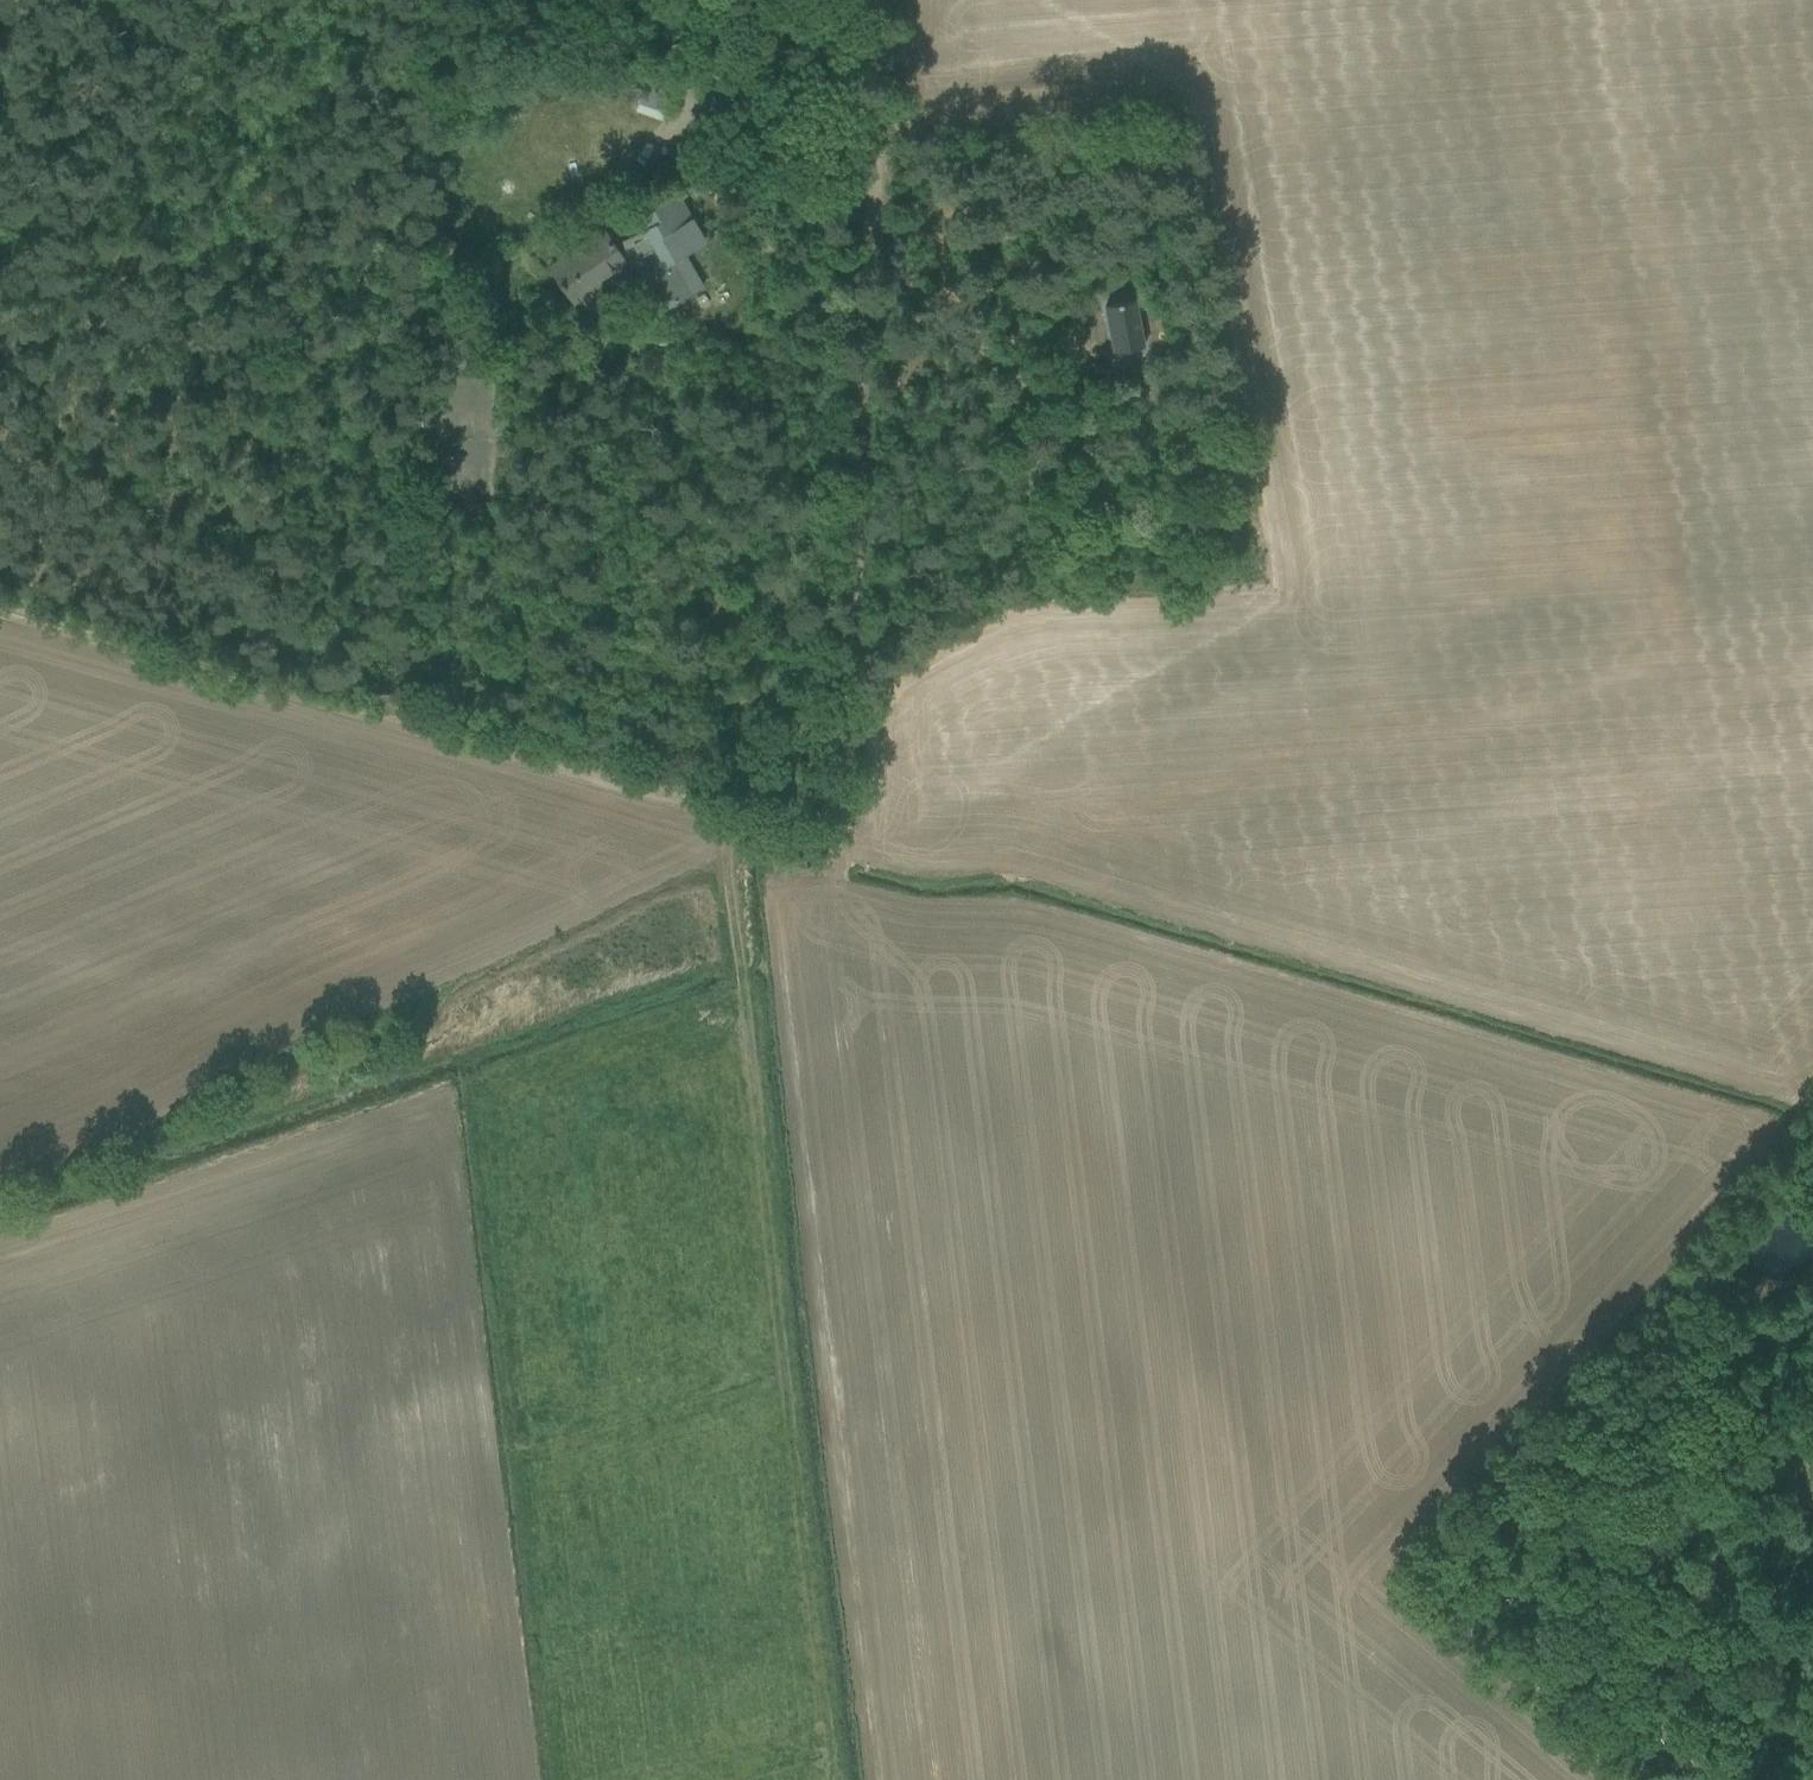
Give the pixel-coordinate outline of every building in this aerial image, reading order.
[(638,111),(669,120),(681,77),(650,69),(638,111)] [(700,284),(681,250),(703,238),(675,190),(645,207),(651,216),(645,220),(644,221),(643,222),(642,223),(642,225),(642,226),(642,227),(643,228),(643,229),(644,229),(645,230),(615,247),(603,230),(550,266),(559,280),(559,281),(562,286),(563,286),(573,300),(580,295),(588,308),(605,296),(596,284),(631,261),(659,309),(689,293),(687,290),(700,284)] [(1122,303),(1107,306),(1115,352),(1149,346),(1140,300),(1128,302),(1128,300),(1122,302),(1122,303)] [(1132,379),(1124,370),(1114,379),(1123,388),(1132,379)]
